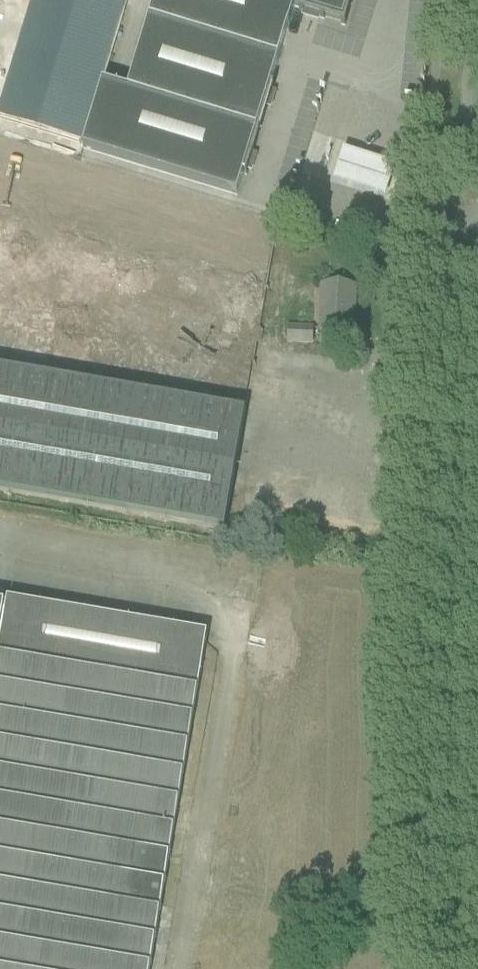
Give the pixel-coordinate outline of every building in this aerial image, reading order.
[(123,7),(98,0),(0,0),(0,16),(110,49),(123,7)] [(128,92),(103,84),(83,149),(237,196),(294,8),(342,22),(349,0),(155,0),(128,92)] [(395,173),(343,158),(334,189),(386,204),(395,173)] [(268,283),(275,240),(0,188),(0,362),(246,408),(256,349),(299,357),(311,290),(268,283)] [(318,331),(356,331),(355,283),(317,284),(318,331)] [(225,410),(0,371),(0,492),(166,521),(204,528),(224,531),(245,413),(225,410)] [(205,641),(0,606),(0,968),(149,968),(205,641)]
